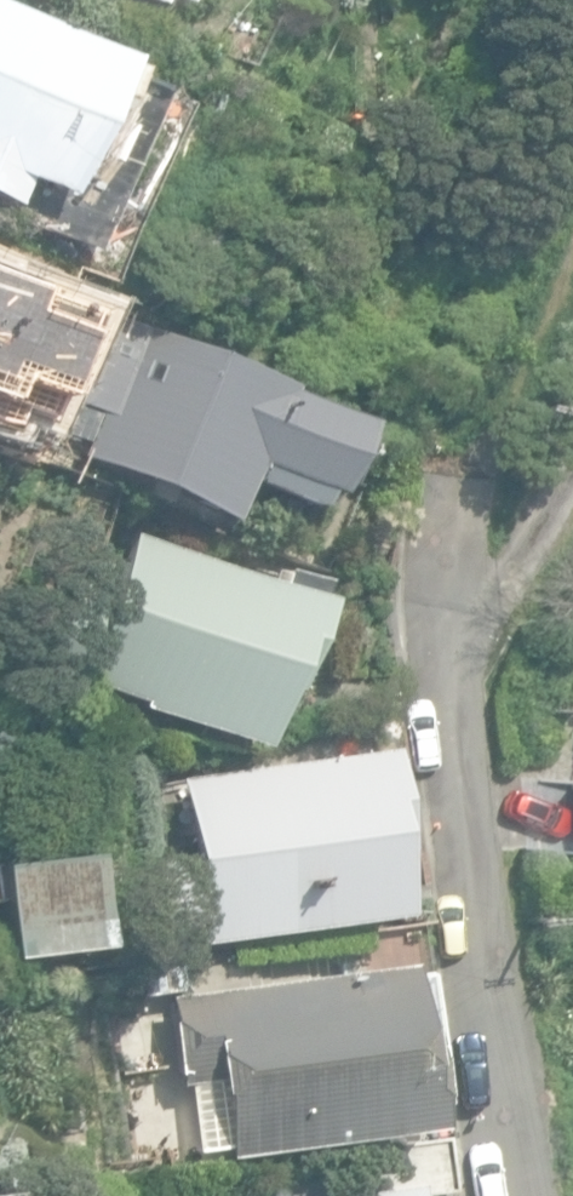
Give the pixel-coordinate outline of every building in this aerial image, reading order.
[(3,0),(0,0),(0,199),(19,208),(26,194),(43,202),(36,219),(94,245),(161,91),(134,79),(142,61),(3,0)] [(179,8),(183,0),(161,0),(179,8)] [(165,496),(224,523),(251,466),(324,499),(357,427),(286,394),(289,388),(118,310),(60,436),(89,449),(84,459),(141,486),(137,494),(161,505),(165,496)] [(79,683),(257,751),(279,695),(288,698),(324,604),(312,600),(316,590),(239,560),(233,574),(136,536),(79,683)] [(202,912),(207,948),(399,923),(387,834),(397,833),(386,751),(177,778),(188,859),(146,864),(152,918),(202,912)] [(4,960),(87,951),(77,860),(0,869),(0,926),(4,960)] [(227,1149),(228,1159),(428,1136),(418,1054),(408,969),(168,996),(178,1086),(190,1085),(198,1152),(227,1149)] [(364,1151),(369,1195),(451,1183),(446,1141),(364,1151)]
